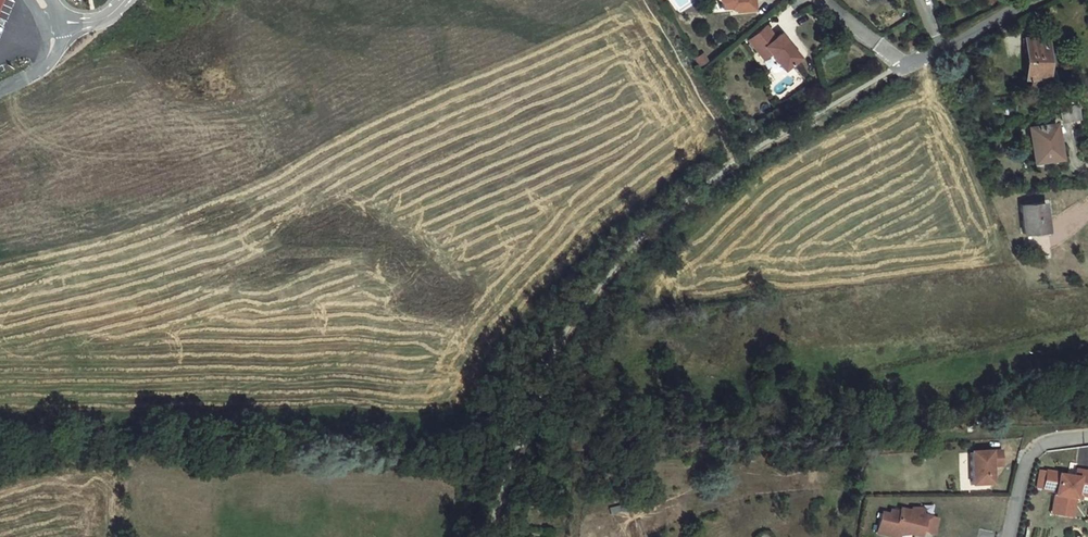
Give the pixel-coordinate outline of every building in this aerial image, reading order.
[(714,0),(727,17),(727,22),(739,21),(740,24),(759,22),(757,3),(744,4),(741,0),(714,0)] [(14,7),(0,1),(0,41),(14,7)] [(912,39),(904,43),(908,49),(916,45),(912,39)] [(782,51),(773,40),(755,54),(764,66),(769,62),(775,70),(777,68),(790,84),(806,71),(787,47),(782,51)] [(1031,89),(1052,90),(1054,50),(1032,49),(1031,89)] [(769,62),(764,66),(770,74),(775,70),(769,62)] [(1076,116),(1065,118),(1067,132),(1078,130),(1076,116)] [(1068,166),(1063,133),(1037,136),(1038,150),(1046,149),(1048,169),(1068,166)] [(1052,241),(1052,213),(1028,214),(1029,241),(1052,241)] [(1002,452),(971,454),(974,486),(994,485),(993,467),(1003,467),(1002,452)] [(1076,469),(1075,476),(1075,477),(1075,479),(1071,479),(1069,476),(1059,474),(1060,473),(1047,471),(1044,490),(1056,491),(1054,508),(1069,510),(1071,497),(1077,498),(1082,499),(1083,496),(1087,496),(1087,471),(1076,469)] [(1077,498),(1071,497),(1069,510),(1054,508),(1054,513),(1074,516),(1077,498)] [(938,516),(927,514),(926,517),(923,516),(924,508),(919,507),(912,508),(911,511),(901,508),(900,512),(891,511),(890,515),(883,514),(879,533),(899,536),(901,536),(902,530),(924,534),(925,529),(935,531),(938,516)]
